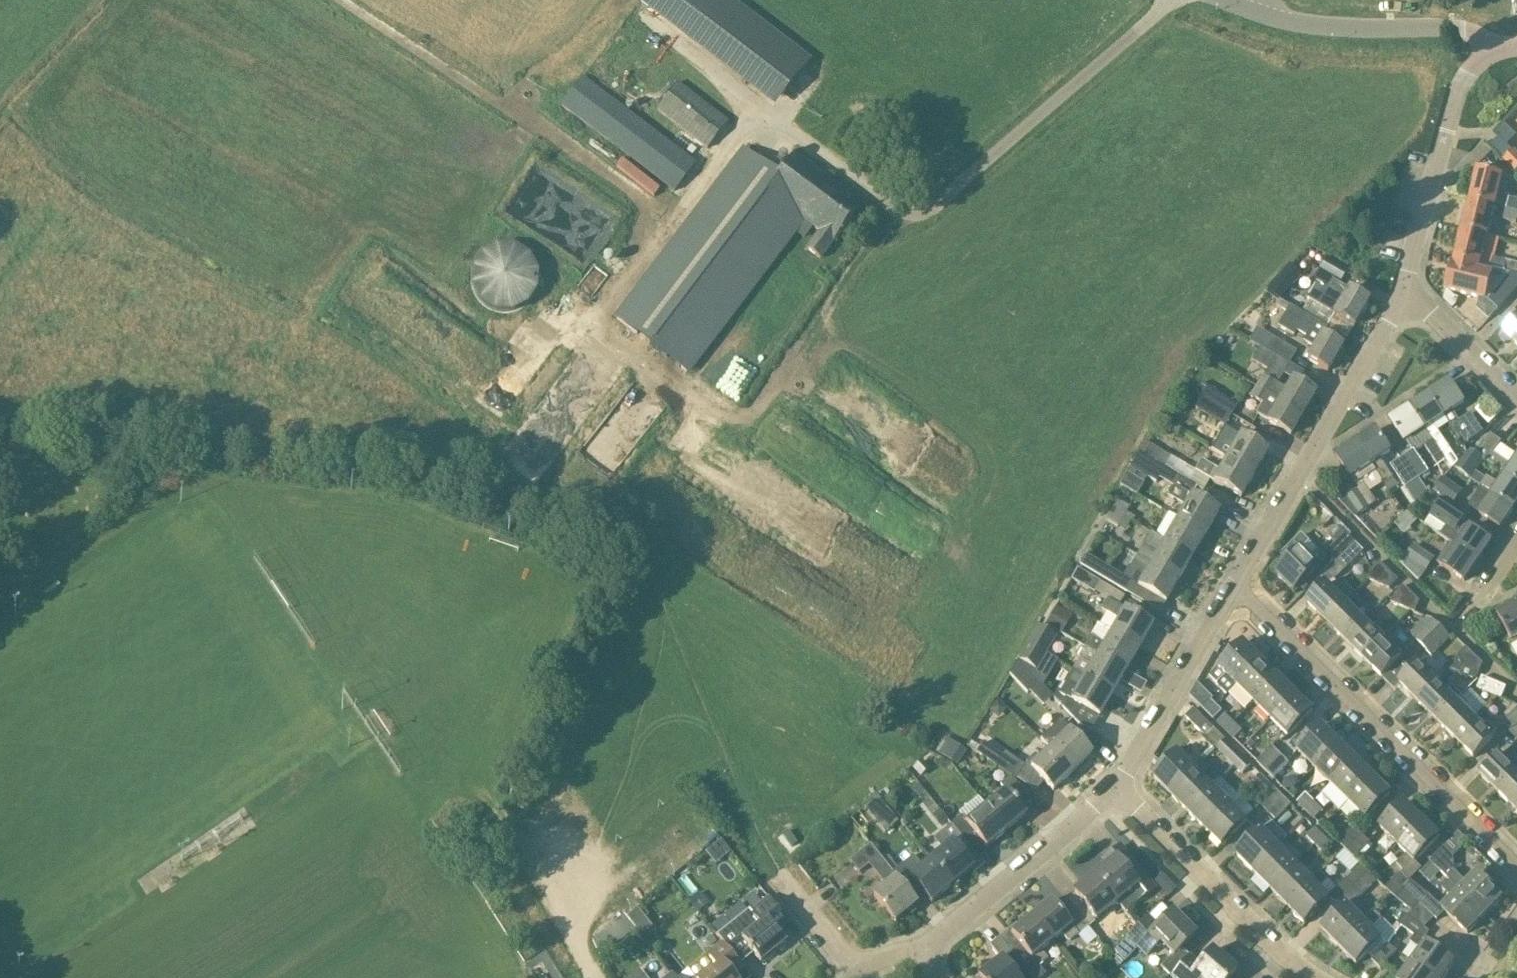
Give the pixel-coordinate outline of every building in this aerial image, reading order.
[(784,94),(810,60),(732,0),(662,0),(784,94)] [(675,193),(697,164),(583,77),(561,106),(675,193)] [(707,150),(730,121),(679,82),(657,111),(707,150)] [(1503,158),(1515,170),(1516,168),(1516,152),(1513,148),(1503,158)] [(684,369),(790,230),(804,240),(813,227),(767,193),(779,177),(745,151),(618,320),(684,369)] [(779,177),(767,193),(813,227),(819,232),(806,249),(820,260),(861,204),(795,155),(779,177)] [(1478,171),(1470,201),(1496,208),(1504,178),(1478,171)] [(1506,211),(1516,214),(1516,201),(1509,199),(1506,211)] [(1488,237),(1496,208),(1470,201),(1463,231),(1488,237)] [(1494,269),(1505,272),(1507,262),(1496,259),(1500,240),(1488,237),(1463,231),(1455,260),(1494,270),(1494,269)] [(533,250),(471,248),(469,309),(530,311),(533,250)] [(1327,257),(1319,271),(1341,283),(1348,269),(1327,257)] [(1455,260),(1447,291),(1448,292),(1480,300),(1486,301),(1486,299),(1494,270),(1455,260)] [(1507,262),(1505,272),(1511,274),(1516,275),(1516,264),(1507,262)] [(1289,265),(1267,289),(1268,290),(1280,301),(1302,277),(1291,266),(1289,265)] [(1478,307),(1491,318),(1516,290),(1516,275),(1511,274),(1488,301),(1486,299),(1486,301),(1480,300),(1478,307)] [(1307,300),(1318,306),(1355,327),(1370,302),(1350,290),(1349,291),(1333,281),(1329,289),(1317,282),(1307,300)] [(1447,291),(1444,301),(1453,310),(1457,306),(1459,299),(1456,298),(1448,292),(1447,291)] [(1279,301),(1275,306),(1286,313),(1289,307),(1279,301)] [(1286,313),(1277,327),(1294,337),(1297,332),(1306,337),(1303,342),(1315,349),(1308,360),(1329,372),(1344,346),(1324,335),(1323,335),(1327,328),(1317,322),(1312,319),(1301,313),(1289,306),(1289,307),(1286,313)] [(1506,332),(1516,343),(1516,321),(1506,332)] [(1256,328),(1249,340),(1260,346),(1265,349),(1272,337),(1256,328)] [(1272,337),(1265,349),(1290,363),(1297,352),(1272,337)] [(1284,375),(1290,363),(1265,349),(1260,346),(1252,361),(1267,370),(1274,374),(1277,371),(1284,375)] [(1262,379),(1257,387),(1304,414),(1316,393),(1303,385),(1293,379),(1293,380),(1287,390),(1286,392),(1262,379)] [(1450,382),(1430,395),(1445,416),(1465,446),(1484,433),(1472,414),(1460,422),(1453,411),(1464,403),(1450,382)] [(1208,387),(1202,397),(1217,406),(1223,396),(1208,387)] [(1256,415),(1269,422),(1292,435),(1304,414),(1257,387),(1251,399),(1261,405),(1256,415)] [(1430,395),(1411,408),(1432,439),(1446,460),(1452,470),(1455,468),(1459,463),(1433,424),(1445,416),(1430,395)] [(1225,426),(1232,415),(1202,397),(1195,408),(1225,426)] [(1411,408),(1391,422),(1406,443),(1407,441),(1414,452),(1415,451),(1416,453),(1424,448),(1423,446),(1432,439),(1411,408)] [(1225,428),(1212,450),(1226,458),(1255,475),(1267,453),(1234,433),(1225,428)] [(1378,430),(1359,443),(1377,474),(1385,485),(1394,479),(1381,459),(1392,451),(1378,430)] [(1477,456),(1485,461),(1505,474),(1516,482),(1516,456),(1511,465),(1495,454),(1502,442),(1491,435),(1477,456)] [(1437,467),(1446,460),(1432,439),(1423,446),(1424,448),(1437,467)] [(1145,443),(1139,453),(1167,469),(1173,459),(1145,442),(1145,443)] [(1359,443),(1338,457),(1353,479),(1359,487),(1366,482),(1377,474),(1359,443)] [(1472,480),(1485,461),(1477,456),(1471,450),(1455,468),(1472,480)] [(1414,452),(1406,457),(1421,478),(1429,473),(1416,453),(1415,451),(1414,452)] [(1177,488),(1183,479),(1167,469),(1139,453),(1130,468),(1156,483),(1159,478),(1177,488)] [(1406,488),(1421,478),(1406,457),(1391,467),(1406,488)] [(1195,471),(1189,482),(1197,486),(1204,490),(1210,480),(1242,498),(1255,475),(1226,458),(1219,471),(1202,460),(1195,471)] [(1126,474),(1120,486),(1138,494),(1144,483),(1126,474)] [(1498,484),(1487,476),(1481,486),(1482,487),(1483,487),(1514,508),(1516,503),(1516,482),(1505,474),(1498,484)] [(1464,491),(1445,478),(1435,492),(1454,505),(1464,491)] [(1365,485),(1346,498),(1359,516),(1378,503),(1365,485)] [(1501,528),(1514,508),(1483,487),(1482,487),(1469,507),(1501,528)] [(1185,508),(1178,521),(1205,536),(1219,512),(1185,492),(1179,504),(1185,508)] [(1442,499),(1431,516),(1447,527),(1441,535),(1440,536),(1451,544),(1478,562),(1492,542),(1470,527),(1464,523),(1468,516),(1442,499)] [(1138,515),(1118,502),(1107,518),(1127,532),(1138,515)] [(1408,515),(1398,526),(1406,534),(1416,522),(1408,515)] [(1178,521),(1166,542),(1193,557),(1205,536),(1178,521)] [(1327,552),(1336,561),(1355,542),(1340,527),(1330,538),(1336,544),(1327,552)] [(1145,544),(1160,552),(1152,565),(1179,581),(1193,557),(1166,542),(1151,533),(1145,544)] [(1284,556),(1291,562),(1278,575),(1297,593),(1330,560),(1305,535),(1284,556)] [(1364,552),(1355,542),(1336,561),(1320,576),(1327,584),(1338,578),(1364,552)] [(1451,544),(1438,563),(1444,567),(1465,581),(1478,562),(1451,544)] [(1414,545),(1405,559),(1426,572),(1436,559),(1414,545)] [(1086,556),(1080,567),(1127,594),(1132,586),(1165,605),(1179,581),(1152,565),(1144,579),(1138,575),(1129,570),(1128,569),(1123,577),(1086,556)] [(1399,581),(1380,562),(1373,569),(1369,580),(1390,589),(1399,581)] [(1078,570),(1072,580),(1094,593),(1095,592),(1100,583),(1078,570)] [(1097,592),(1122,604),(1126,593),(1101,582),(1097,592)] [(1345,585),(1337,593),(1331,587),(1311,607),(1327,623),(1355,595),(1345,585)] [(1404,586),(1395,595),(1392,603),(1416,613),(1420,602),(1404,586)] [(1373,613),(1355,595),(1327,623),(1345,641),(1372,614),(1373,613)] [(1101,612),(1113,618),(1119,622),(1112,633),(1140,649),(1152,627),(1107,601),(1101,612)] [(1498,616),(1514,643),(1516,641),(1516,605),(1498,616)] [(1072,615),(1056,606),(1046,625),(1062,634),(1072,615)] [(1383,639),(1373,630),(1380,623),(1372,614),(1345,641),(1363,659),(1383,639)] [(1431,627),(1416,642),(1424,650),(1444,630),(1434,621),(1427,618),(1425,620),(1431,627)] [(1097,624),(1083,648),(1126,672),(1140,649),(1112,633),(1097,624)] [(1038,626),(1028,643),(1046,655),(1056,637),(1038,626)] [(1451,638),(1444,630),(1424,650),(1433,658),(1451,638)] [(1391,632),(1383,639),(1363,659),(1383,678),(1409,652),(1391,632)] [(1034,677),(1046,655),(1028,643),(1019,660),(1034,677)] [(1221,669),(1212,678),(1219,685),(1218,686),(1227,696),(1237,685),(1238,686),(1263,661),(1245,644),(1221,669)] [(1114,695),(1126,672),(1083,648),(1078,658),(1080,659),(1073,671),(1083,678),(1114,695)] [(1459,655),(1453,670),(1474,680),(1479,676),(1484,664),(1467,648),(1459,655)] [(1019,660),(1010,675),(1027,694),(1029,692),(1039,682),(1034,677),(1019,660)] [(1238,686),(1255,703),(1280,678),(1263,661),(1238,686)] [(1419,703),(1439,683),(1420,665),(1401,685),(1419,703)] [(1100,719),(1114,695),(1083,678),(1073,671),(1059,695),(1066,699),(1060,706),(1079,725),(1086,711),(1100,719)] [(1126,686),(1143,692),(1146,680),(1130,675),(1126,686)] [(1255,703),(1272,720),(1296,695),(1280,678),(1255,703)] [(1507,688),(1483,678),(1478,688),(1502,699),(1507,688)] [(1447,692),(1439,683),(1419,703),(1437,721),(1462,696),(1452,687),(1447,692)] [(1313,711),(1296,695),(1272,720),(1288,736),(1313,711)] [(1480,714),(1462,696),(1437,721),(1456,740),(1476,720),(1475,719),(1480,714)] [(1211,700),(1202,708),(1214,721),(1223,712),(1211,700)] [(1214,730),(1194,709),(1186,718),(1207,739),(1214,730)] [(1511,733),(1516,727),(1516,710),(1502,725),(1511,733)] [(1217,724),(1225,732),(1235,723),(1226,715),(1217,724)] [(1483,727),(1476,720),(1456,740),(1475,759),(1495,739),(1493,738),(1497,734),(1490,726),(1488,726),(1486,726),(1485,726),(1483,727)] [(1041,739),(1052,751),(1074,774),(1093,755),(1060,721),(1041,739)] [(1243,731),(1235,723),(1225,732),(1234,741),(1243,731)] [(1298,751),(1315,768),(1339,743),(1322,727),(1298,751)] [(938,752),(959,765),(968,751),(947,738),(938,752)] [(1217,749),(1235,767),(1244,758),(1226,740),(1217,749)] [(976,753),(1016,780),(1024,766),(1005,754),(1003,757),(983,743),(976,753)] [(1356,760),(1339,743),(1315,768),(1332,785),(1356,760)] [(1197,771),(1187,761),(1195,753),(1188,747),(1155,779),(1172,796),(1197,771)] [(1258,763),(1266,771),(1281,756),(1273,747),(1258,763)] [(1055,792),(1074,774),(1052,751),(1042,761),(1037,755),(1027,764),(1055,792)] [(1290,764),(1281,756),(1266,771),(1275,779),(1290,764)] [(1500,795),(1516,778),(1516,772),(1501,756),(1481,776),(1500,795)] [(1252,766),(1244,758),(1235,767),(1243,775),(1252,766)] [(1373,777),(1356,760),(1332,785),(1349,801),(1373,777)] [(1203,764),(1197,771),(1172,796),(1189,812),(1220,781),(1216,777),(1216,774),(1214,771),(1206,765),(1203,764)] [(1390,794),(1373,777),(1349,801),(1366,818),(1390,794)] [(1516,813),(1516,778),(1500,795),(1516,813)] [(1004,791),(986,806),(1007,833),(1026,817),(1022,811),(1031,804),(1011,780),(1001,788),(1004,791)] [(1213,788),(1189,812),(1206,830),(1231,805),(1240,796),(1231,787),(1222,797),(1213,788)] [(1260,804),(1269,812),(1284,797),(1276,789),(1260,804)] [(1298,803),(1306,811),(1315,802),(1307,794),(1298,803)] [(877,797),(864,808),(884,833),(898,822),(877,797)] [(1284,797),(1269,812),(1277,820),(1292,805),(1284,797)] [(1324,811),(1315,802),(1306,811),(1315,820),(1324,811)] [(1382,828),(1399,845),(1424,820),(1407,803),(1382,828)] [(1231,805),(1206,830),(1224,848),(1249,823),(1246,820),(1231,805)] [(962,816),(952,825),(973,851),(983,842),(988,848),(1007,833),(986,806),(967,822),(962,816)] [(1399,845),(1408,854),(1398,864),(1405,871),(1387,889),(1395,897),(1403,889),(1411,880),(1423,868),(1416,862),(1441,837),(1424,820),(1399,845)] [(934,840),(943,851),(932,861),(953,887),(973,870),(970,867),(974,863),(967,855),(973,851),(952,825),(934,840)] [(1338,843),(1347,851),(1362,835),(1354,827),(1338,843)] [(1307,837),(1316,845),(1324,836),(1316,828),(1307,837)] [(1238,856),(1254,873),(1279,848),(1262,831),(1238,856)] [(789,833),(783,837),(792,847),(797,844),(789,833)] [(1371,844),(1362,835),(1347,851),(1355,859),(1371,844)] [(1333,845),(1324,836),(1316,845),(1324,853),(1333,845)] [(707,852),(715,864),(731,852),(722,840),(707,852)] [(1286,842),(1279,848),(1254,873),(1272,890),(1297,865),(1285,854),(1292,847),(1286,842)] [(917,906),(910,898),(911,897),(893,875),(870,846),(850,863),(859,874),(868,867),(885,887),(874,897),(896,923),(917,906)] [(1106,867),(1094,877),(1115,903),(1116,902),(1125,913),(1154,890),(1132,862),(1119,846),(1101,861),(1106,867)] [(1446,846),(1430,862),(1431,863),(1441,873),(1450,882),(1486,917),(1504,900),(1491,887),(1482,878),(1478,875),(1469,884),(1455,871),(1447,862),(1454,854),(1446,846)] [(888,857),(882,861),(893,875),(911,897),(920,890),(932,904),(953,887),(932,861),(923,868),(914,858),(911,860),(899,870),(888,857)] [(1329,897),(1320,889),(1329,880),(1322,873),(1313,882),(1288,907),(1307,925),(1332,900),(1339,903),(1370,873),(1361,864),(1354,870),(1329,897)] [(1313,882),(1297,865),(1272,890),(1288,907),(1313,882)] [(1492,867),(1482,878),(1491,887),(1501,877),(1492,867)] [(1377,880),(1370,873),(1339,903),(1349,906),(1324,931),(1341,948),(1377,913),(1376,911),(1371,915),(1357,900),(1362,896),(1377,880)] [(1068,902),(1067,902),(1087,928),(1096,921),(1095,920),(1115,903),(1094,877),(1073,893),(1075,894),(1067,901),(1068,902)] [(1429,895),(1411,880),(1403,889),(1421,904),(1429,895)] [(1443,889),(1453,900),(1444,909),(1469,934),(1486,917),(1450,882),(1443,889)] [(1411,912),(1421,904),(1403,889),(1395,897),(1411,912)] [(749,910),(717,936),(723,944),(738,962),(741,965),(754,955),(761,964),(766,960),(767,961),(777,954),(775,952),(787,943),(778,933),(789,924),(768,898),(750,912),(749,910)] [(1049,943),(1061,933),(1067,942),(1070,942),(1087,928),(1067,902),(1057,910),(1050,902),(1029,918),(1049,943)] [(1411,912),(1408,916),(1425,929),(1435,918),(1421,904),(1411,912)] [(637,909),(627,918),(642,936),(652,928),(648,922),(637,909)] [(1377,913),(1341,948),(1357,964),(1368,953),(1384,938),(1374,929),(1384,920),(1377,913)] [(1422,951),(1413,962),(1435,977),(1447,977),(1457,964),(1424,940),(1430,932),(1425,929),(1408,916),(1406,914),(1398,923),(1416,937),(1411,943),(1422,951)] [(1147,919),(1128,939),(1114,952),(1125,963),(1138,949),(1146,957),(1159,943),(1173,957),(1194,937),(1172,915),(1157,929),(1147,919)] [(1009,952),(1030,977),(1043,977),(1046,975),(1039,966),(1048,959),(1040,950),(1049,943),(1029,918),(1010,933),(1019,944),(1009,952)] [(597,937),(592,941),(598,956),(600,959),(601,958),(609,951),(597,937)] [(733,977),(744,969),(741,965),(738,962),(723,944),(707,956),(717,969),(707,977),(734,977),(733,977)] [(1398,952),(1389,945),(1374,959),(1373,961),(1381,969),(1398,952)] [(1009,952),(1001,959),(979,977),(1030,977),(1009,952)] [(1236,971),(1213,952),(1203,963),(1193,955),(1173,977),(1230,977),(1236,971)] [(1413,962),(1402,977),(1435,977),(1413,962)] [(630,977),(649,977),(640,969),(630,977)]
